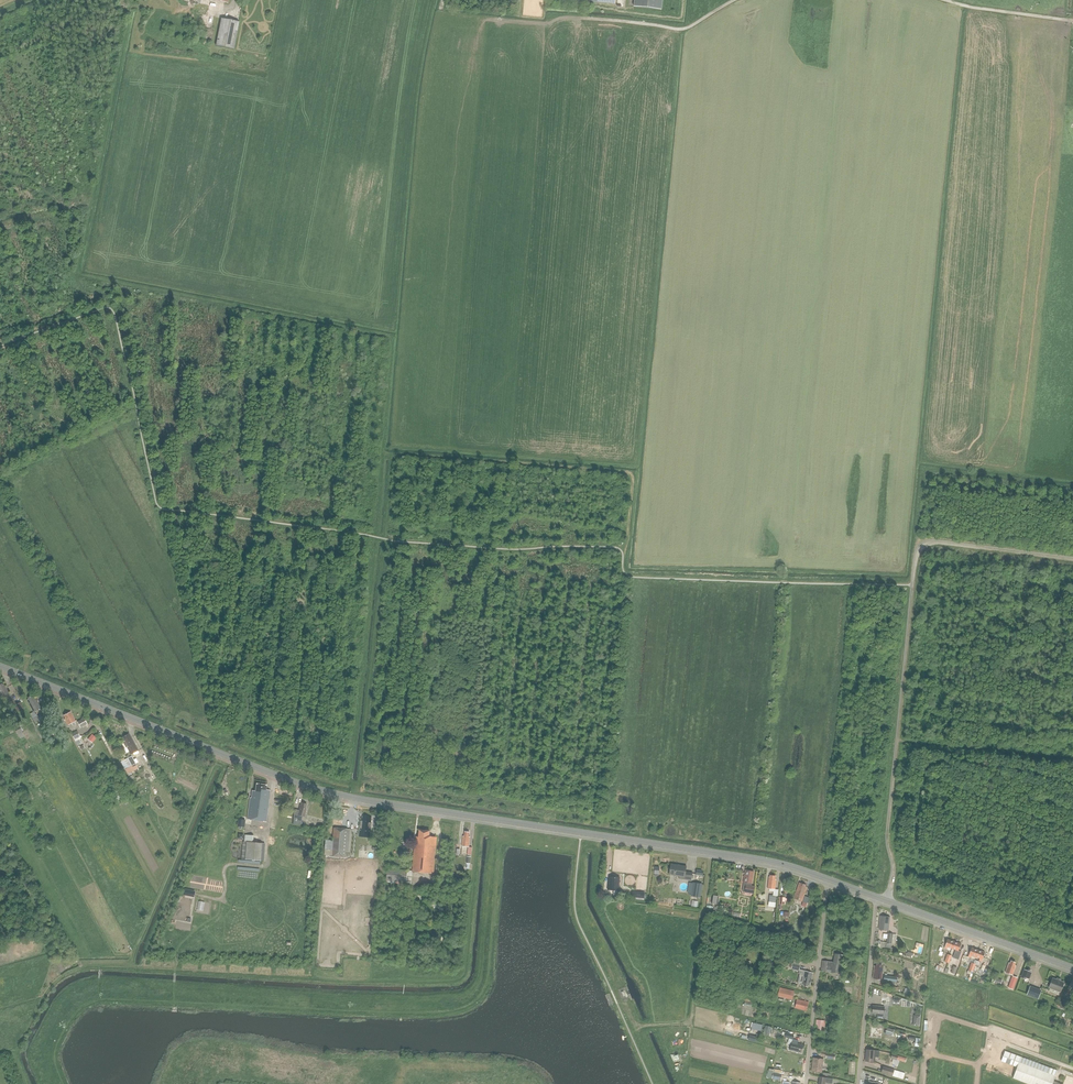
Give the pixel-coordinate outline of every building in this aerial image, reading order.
[(634,7),(661,10),(663,0),(635,0),(634,7)] [(223,18),(218,46),(237,49),(242,22),(223,18)] [(12,700),(4,685),(3,685),(2,684),(0,685),(0,694),(3,700),(7,699),(9,702),(12,700)] [(28,700),(27,701),(33,712),(41,708),(39,705),(36,701),(34,697),(33,697),(32,696),(28,698),(28,700)] [(21,703),(15,706),(19,713),(25,710),(21,703)] [(38,717),(33,719),(36,724),(43,720),(43,721),(50,717),(47,711),(38,717)] [(66,719),(65,719),(68,726),(76,722),(71,712),(64,716),(66,719)] [(81,728),(87,724),(84,719),(78,722),(81,728)] [(21,729),(16,732),(21,740),(25,737),(21,729)] [(77,731),(72,734),(72,735),(75,740),(80,737),(78,732),(77,731)] [(127,747),(131,755),(139,751),(129,734),(123,737),(124,739),(123,739),(124,742),(127,747)] [(126,760),(121,762),(127,773),(127,774),(133,771),(130,766),(136,764),(134,760),(128,763),(126,760)] [(109,787),(114,796),(122,792),(118,785),(117,785),(115,783),(109,787)] [(251,798),(248,820),(266,822),(270,791),(266,790),(267,786),(257,784),(256,792),(253,791),(252,798),(251,798)] [(299,811),(294,810),(293,825),(301,826),(303,817),(305,817),(307,809),(306,809),(307,804),(302,804),(302,805),(301,805),(299,811)] [(360,832),(359,836),(370,837),(370,833),(372,817),(363,817),(363,819),(361,818),(360,832)] [(353,830),(334,828),(333,841),(326,840),(325,851),(332,852),(331,857),(346,858),(347,852),(350,853),(353,830)] [(415,845),(412,872),(434,874),(437,837),(430,837),(430,832),(420,831),(419,838),(417,837),(416,845),(415,845)] [(462,847),(469,847),(468,855),(471,856),(472,848),(469,848),(470,838),(469,837),(470,833),(465,833),(465,837),(463,837),(462,847)] [(243,842),(241,859),(261,861),(263,844),(253,843),(253,835),(245,834),(244,842),(243,841),(243,842)] [(693,874),(686,873),(687,867),(671,865),(670,876),(680,877),(680,879),(692,881),(693,874)] [(406,882),(407,870),(388,869),(387,881),(406,882)] [(745,873),(744,882),(747,883),(747,885),(746,885),(745,892),(754,893),(755,886),(751,885),(751,883),(753,872),(748,871),(747,873),(745,873)] [(198,875),(196,881),(206,883),(207,877),(198,875)] [(775,889),(776,879),(775,879),(775,876),(770,876),(770,877),(769,877),(768,889),(775,889)] [(619,892),(620,878),(609,877),(608,891),(619,892)] [(691,896),(693,896),(700,898),(702,887),(703,884),(693,883),(691,894),(691,896)] [(799,883),(794,898),(802,901),(807,887),(805,887),(806,885),(799,883)] [(645,892),(633,890),(632,898),(645,900),(645,898),(647,898),(647,893),(645,893),(645,892)] [(889,930),(890,917),(880,916),(879,929),(889,930)] [(948,939),(944,948),(947,949),(948,947),(952,948),(954,941),(948,939)] [(954,941),(952,948),(956,950),(953,958),(959,960),(961,952),(958,950),(961,943),(954,941)] [(972,947),(969,957),(971,957),(972,955),(976,957),(978,950),(972,947)] [(978,950),(976,957),(980,958),(979,960),(981,961),(985,952),(978,950)] [(823,961),(822,971),(831,972),(841,973),(844,955),(834,954),(833,962),(823,961)] [(1012,975),(1015,966),(1014,966),(1015,962),(1011,961),(1010,963),(1009,963),(1006,972),(1012,975)] [(882,979),(883,967),(881,967),(882,965),(877,964),(877,966),(875,966),(873,978),(882,979)] [(810,986),(813,973),(803,971),(800,970),(799,974),(802,975),(802,976),(804,976),(802,984),(804,984),(803,986),(808,987),(808,985),(810,986)] [(1023,970),(1021,977),(1024,979),(1025,977),(1028,978),(1029,979),(1031,973),(1030,972),(1023,970)] [(1054,979),(1050,989),(1059,992),(1059,991),(1063,983),(1054,979)] [(781,987),(779,996),(793,999),(795,991),(781,987)] [(1028,995),(1039,998),(1041,991),(1031,988),(1028,995)] [(881,994),(880,1005),(889,1005),(890,994),(881,994)] [(806,1011),(809,1002),(797,999),(795,1006),(797,1006),(797,1008),(806,1011)] [(1069,1002),(1063,999),(1060,1008),(1067,1010),(1069,1002)] [(884,1014),(884,1007),(873,1006),(872,1013),(884,1014)] [(824,1031),(825,1021),(817,1020),(816,1028),(818,1028),(818,1030),(824,1031)] [(752,1028),(751,1031),(754,1031),(754,1029),(757,1029),(757,1031),(761,1032),(763,1025),(753,1023),(752,1028)] [(764,1033),(771,1035),(773,1026),(766,1025),(764,1033)] [(881,1039),(884,1030),(874,1026),(873,1030),(871,1036),(878,1038),(881,1039)] [(887,1027),(885,1034),(891,1036),(893,1029),(887,1027)] [(790,1038),(789,1044),(791,1044),(790,1050),(802,1053),(804,1045),(797,1043),(798,1040),(793,1039),(794,1035),(782,1032),(781,1035),(786,1036),(785,1037),(790,1038)] [(902,1038),(904,1038),(905,1034),(899,1032),(897,1041),(901,1042),(902,1038)] [(866,1061),(876,1061),(876,1057),(879,1057),(879,1051),(867,1050),(866,1061)] [(1061,1083),(1052,1081),(1056,1070),(1004,1051),(1001,1061),(1016,1067),(1012,1078),(1028,1083),(1060,1083),(1061,1083)] [(824,1059),(813,1058),(811,1072),(822,1073),(824,1059)] [(893,1076),(895,1070),(884,1067),(882,1073),(893,1076)] [(895,1070),(893,1076),(903,1079),(905,1073),(895,1070)]
